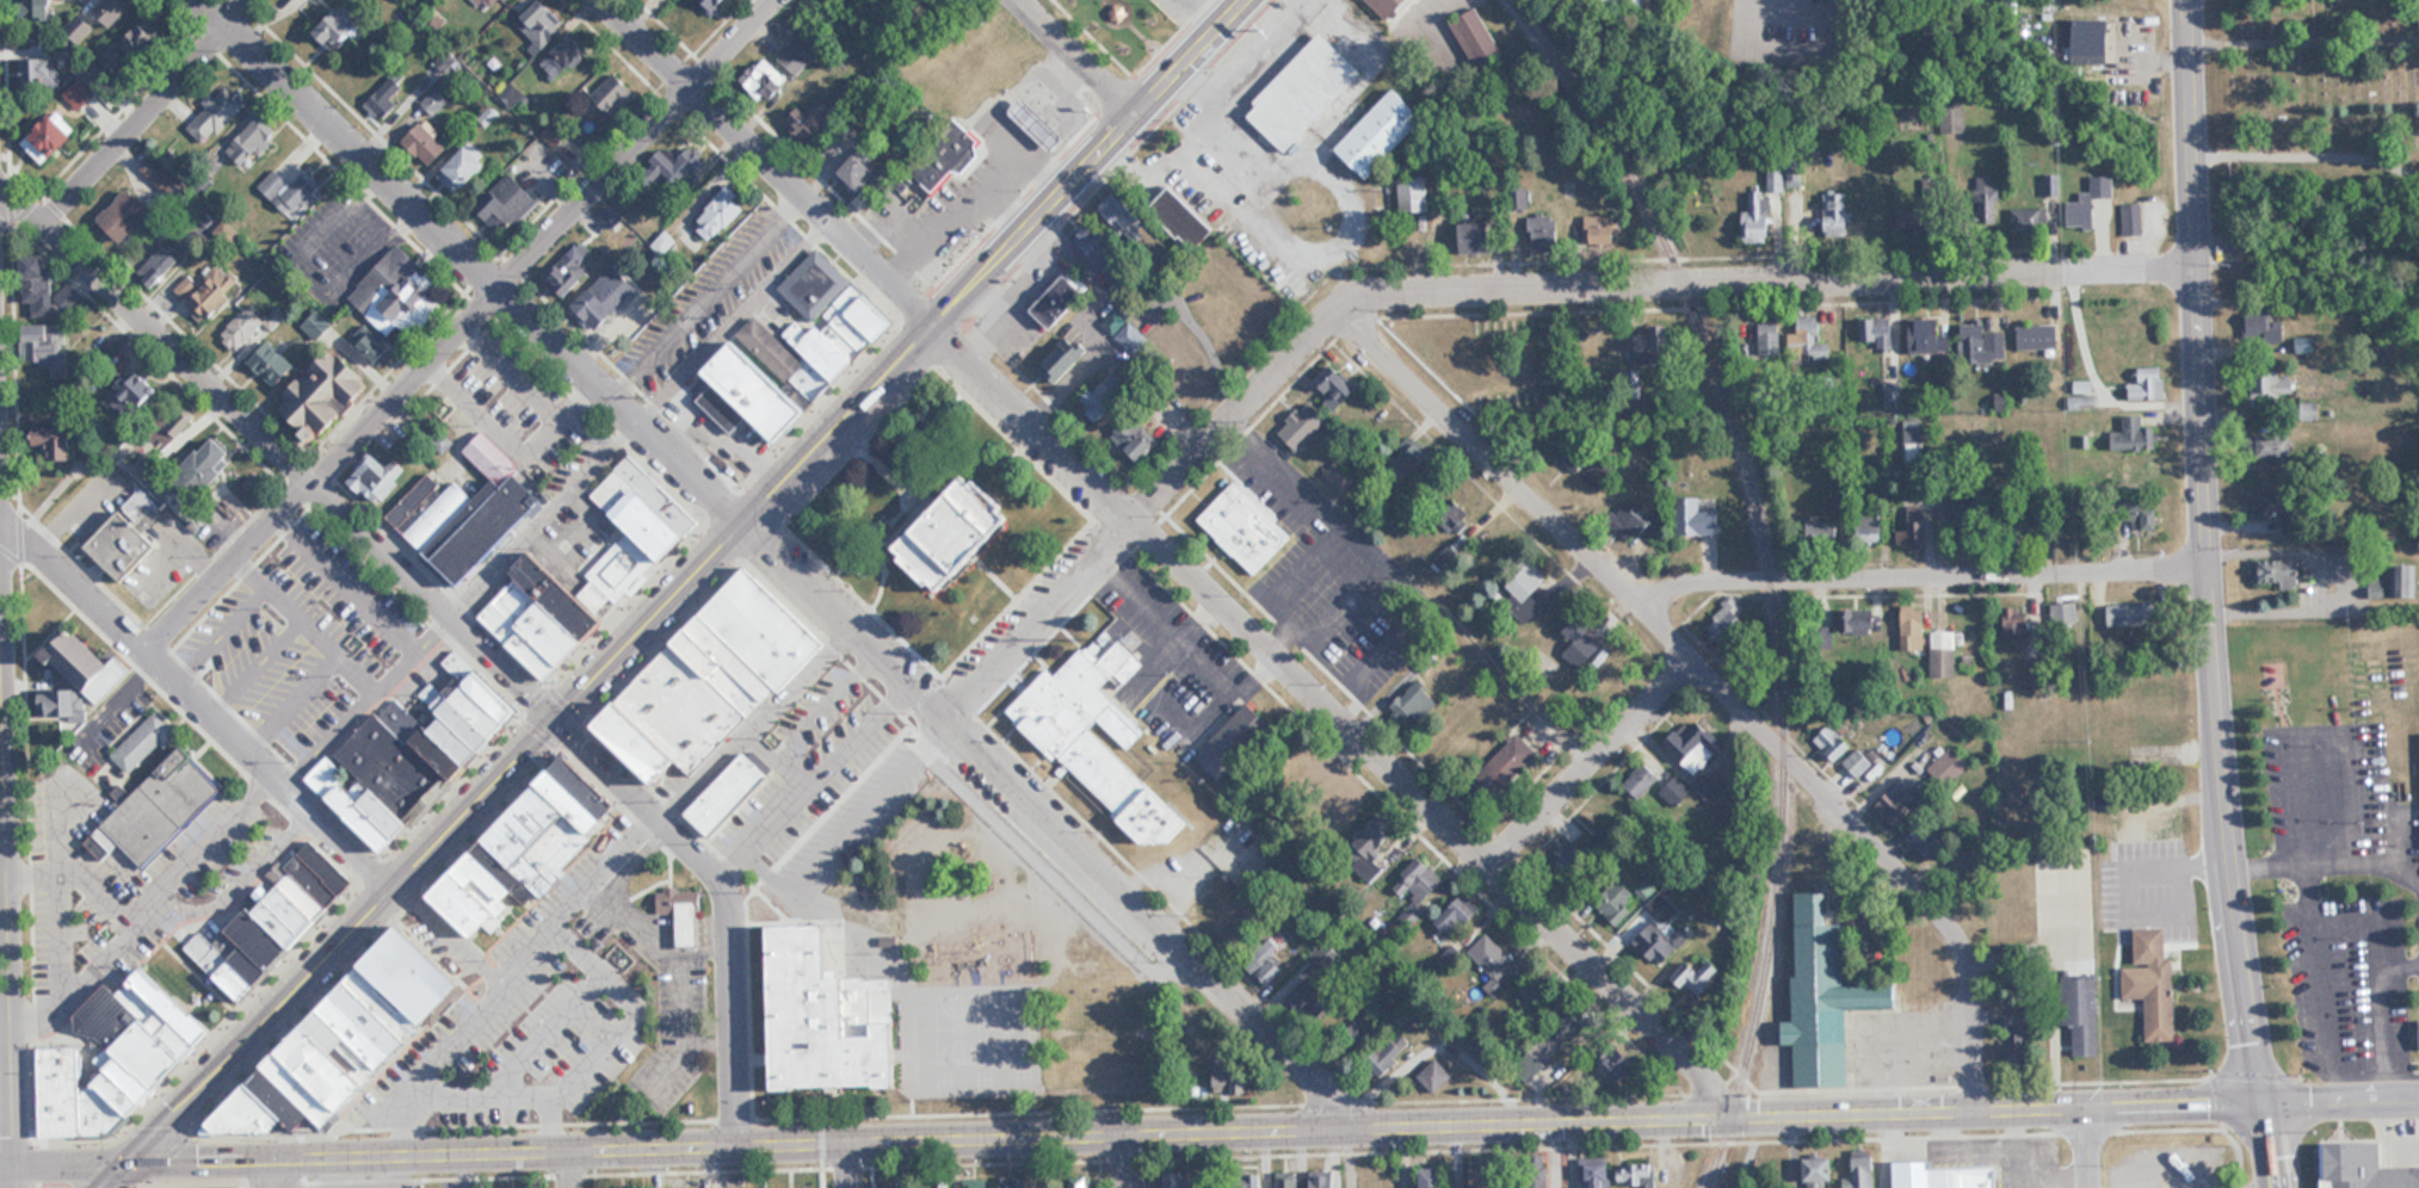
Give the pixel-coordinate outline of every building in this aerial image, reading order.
[(28,19),(51,19),(51,0),(28,0),(28,19)] [(135,5),(130,0),(103,0),(93,9),(111,28),(135,5)] [(461,7),(453,0),(436,0),(419,20),(438,35),(461,7)] [(541,49),(566,24),(541,0),(538,0),(515,23),(541,49)] [(728,0),(702,0),(711,12),(728,0)] [(1387,23),(1409,0),(1363,0),(1387,23)] [(366,20),(347,1),(316,32),(335,51),(366,20)] [(1504,57),(1479,7),(1451,21),(1476,70),(1504,57)] [(2074,63),(2112,63),(2112,19),(2074,19),(2074,63)] [(109,56),(127,73),(160,37),(141,20),(109,56)] [(556,80),(587,51),(571,33),(539,61),(556,80)] [(1364,72),(1322,33),(1245,114),(1287,154),(1364,72)] [(780,57),(798,76),(821,52),(803,34),(780,57)] [(769,103),(786,77),(759,59),(741,85),(769,103)] [(110,86),(87,63),(67,84),(90,107),(110,86)] [(826,89),(805,112),(800,108),(785,124),(807,145),(848,102),(852,105),(869,87),(856,74),(834,96),(826,89)] [(619,76),(597,98),(611,112),(633,91),(619,76)] [(248,104),(229,83),(185,123),(204,144),(248,104)] [(1334,148),(1368,180),(1427,117),(1393,85),(1334,148)] [(506,99),(515,110),(527,100),(517,89),(506,99)] [(1011,111),(1025,97),(1065,135),(1050,149),(1011,111)] [(225,148),(245,168),(280,133),(260,113),(225,148)] [(76,137),(55,115),(32,137),(53,159),(76,137)] [(449,147),(420,121),(402,141),(432,167),(449,147)] [(932,197),(982,143),(958,122),(908,174),(932,197)] [(438,171),(455,194),(491,168),(473,145),(438,171)] [(649,161),(678,189),(706,162),(689,146),(673,161),(661,149),(649,161)] [(836,177),(859,194),(882,164),(860,147),(836,177)] [(143,168),(171,195),(182,183),(154,156),(143,168)] [(291,218),(325,183),(309,167),(292,185),(274,168),(258,185),(291,218)] [(1769,192),(1785,192),(1785,167),(1768,168),(1769,192)] [(506,197),(488,214),(508,235),(541,202),(512,172),(496,187),(506,197)] [(2114,176),(2092,176),(2092,192),(2081,193),(2081,202),(2067,203),(2067,227),(2097,226),(2096,199),(2115,199),(2114,176)] [(1994,197),(1994,177),(1979,177),(1979,197),(1994,197)] [(1398,178),(1398,214),(1429,214),(1429,178),(1398,178)] [(1924,202),(1934,202),(1934,183),(1924,183),(1924,202)] [(749,204),(728,185),(695,222),(715,241),(749,204)] [(1173,186),(1150,208),(1195,254),(1218,231),(1173,186)] [(98,221),(121,244),(153,212),(129,189),(98,221)] [(1774,241),(1774,222),(1764,222),(1763,191),(1743,192),(1744,242),(1774,241)] [(1099,209),(1126,236),(1141,221),(1114,194),(1099,209)] [(1852,236),(1852,194),(1825,194),(1825,236),(1852,236)] [(2143,203),(2124,203),(2124,236),(2143,236),(2143,203)] [(1898,209),(1898,231),(1934,231),(1934,209),(1898,209)] [(2042,209),(2010,209),(2010,231),(2042,231),(2042,209)] [(1586,217),(1586,245),(1624,245),(1624,217),(1586,217)] [(1122,251),(1094,221),(1075,239),(1103,269),(1122,251)] [(1493,222),(1473,222),(1473,248),(1493,248),(1493,222)] [(581,265),(592,254),(579,242),(544,277),(565,298),(590,274),(581,265)] [(136,272),(152,288),(180,262),(163,245),(136,272)] [(348,295),(388,337),(400,326),(412,339),(445,308),(432,295),(441,287),(401,245),(348,295)] [(897,324),(817,248),(778,289),(813,322),(806,330),(796,321),(779,338),(756,316),(703,372),(715,383),(698,401),(734,434),(749,418),(781,447),(897,324)] [(52,289),(51,256),(24,257),(26,319),(56,318),(56,307),(82,307),(81,288),(52,289)] [(199,285),(188,275),(173,291),(207,324),(243,287),(219,264),(199,285)] [(639,287),(610,264),(574,309),(603,332),(639,287)] [(1052,329),(1090,290),(1070,270),(1031,308),(1052,329)] [(285,316),(278,308),(264,321),(250,305),(219,333),(236,352),(264,327),(268,332),(285,316)] [(1117,332),(1126,321),(1114,311),(1105,323),(1117,332)] [(1792,319),(1796,357),(1823,354),(1819,317),(1792,319)] [(1893,317),(1863,317),(1863,351),(1893,351),(1893,317)] [(2242,345),(2284,345),(2284,332),(2274,332),(2274,318),(2242,318),(2242,345)] [(1950,335),(1939,335),(1939,321),(1910,320),(1910,352),(1950,352),(1950,335)] [(1779,353),(1779,321),(1758,321),(1759,354),(1779,353)] [(26,325),(26,372),(64,372),(63,325),(26,325)] [(351,338),(377,368),(392,355),(366,325),(351,338)] [(2017,349),(2059,349),(2059,326),(2017,326),(2017,349)] [(2006,361),(2005,329),(1961,329),(1961,361),(2006,361)] [(1061,382),(1088,354),(1068,334),(1041,362),(1061,382)] [(296,367),(268,339),(248,360),(275,387),(296,367)] [(360,368),(350,377),(331,354),(278,399),(314,441),(377,388),(360,368)] [(1341,409),(1357,391),(1330,365),(1313,383),(1341,409)] [(2167,368),(2140,368),(2140,383),(2129,383),(2129,400),(2167,400),(2167,368)] [(131,423),(159,394),(135,370),(107,398),(131,423)] [(1082,401),(1100,419),(1131,388),(1113,370),(1082,401)] [(1327,416),(1307,395),(1287,413),(1307,435),(1327,416)] [(1111,432),(1139,462),(1158,444),(1130,415),(1111,432)] [(2143,416),(2122,416),(2122,447),(2143,447),(2143,416)] [(33,459),(72,459),(72,427),(33,427),(33,459)] [(152,479),(184,443),(167,428),(135,465),(152,479)] [(464,589),(547,503),(517,474),(523,468),(484,431),(464,452),(495,481),(476,500),(453,478),(444,488),(428,472),(387,515),(464,589)] [(452,442),(442,431),(432,441),(442,452),(452,442)] [(2294,459),(2294,435),(2251,435),(2251,459),(2294,459)] [(219,468),(233,455),(216,437),(179,471),(203,496),(226,476),(219,468)] [(1390,463),(1405,482),(1433,458),(1417,440),(1390,463)] [(1575,475),(1588,463),(1570,443),(1557,455),(1575,475)] [(375,506),(403,479),(376,452),(349,480),(375,506)] [(630,455),(592,496),(667,566),(693,538),(690,535),(702,522),(630,455)] [(1342,494),(1356,483),(1339,460),(1324,471),(1342,494)] [(964,474),(976,485),(982,479),(1011,507),(1005,513),(1013,520),(938,598),(889,551),(964,474)] [(1198,520),(1256,578),(1294,539),(1237,481),(1198,520)] [(160,548),(138,525),(156,508),(139,490),(81,545),(120,586),(160,548)] [(2283,519),(2283,533),(2298,533),(2299,496),(2257,496),(2256,519),(2283,519)] [(1640,538),(1656,515),(1632,498),(1616,520),(1640,538)] [(1723,535),(1723,510),(1701,510),(1701,499),(1676,499),(1677,536),(1723,535)] [(1857,514),(1857,542),(1884,542),(1884,499),(1872,499),(1872,514),(1857,514)] [(2159,509),(2149,509),(2149,499),(2127,499),(2127,531),(2159,531),(2159,509)] [(1899,546),(1928,546),(1928,506),(1909,506),(1909,532),(1899,532),(1899,546)] [(1843,541),(1843,522),(1823,522),(1823,541),(1843,541)] [(537,556),(479,617),(551,684),(609,623),(600,615),(610,605),(616,611),(659,566),(626,535),(587,576),(593,582),(580,596),(537,556)] [(1446,569),(1458,560),(1449,548),(1437,557),(1446,569)] [(1503,585),(1523,605),(1549,579),(1529,559),(1503,585)] [(2252,561),(2252,589),(2300,589),(2300,561),(2252,561)] [(2418,601),(2418,566),(2394,566),(2394,601),(2418,601)] [(827,643),(749,567),(596,726),(660,788),(682,766),(696,780),(827,643)] [(1703,626),(1727,649),(1749,625),(1737,614),(1742,608),(1731,597),(1703,626)] [(2052,604),(2052,630),(2078,630),(2078,604),(2052,604)] [(2106,605),(2106,628),(2158,628),(2158,605),(2106,605)] [(2004,609),(2004,647),(2028,647),(2028,609),(2004,609)] [(1573,642),(1563,653),(1581,671),(1607,646),(1572,611),(1557,626),(1573,642)] [(1839,611),(1839,630),(1874,630),(1874,611),(1839,611)] [(100,701),(132,669),(119,656),(112,664),(77,629),(52,654),(100,701)] [(1192,821),(1087,727),(1100,712),(1109,720),(1121,708),(1110,698),(1142,662),(1118,640),(1098,662),(1081,647),(1056,675),(1047,667),(1007,711),(1163,853),(1192,821)] [(1929,679),(1957,679),(1957,648),(1929,648),(1929,679)] [(522,713),(456,649),(442,663),(459,679),(443,695),(431,684),(420,695),(438,713),(425,727),(394,697),(334,759),(330,755),(307,779),(388,857),(416,828),(414,826),(522,713)] [(1389,707),(1410,730),(1439,703),(1418,680),(1389,707)] [(82,689),(50,689),(50,715),(82,715),(82,689)] [(1249,702),(1193,759),(1220,785),(1275,728),(1249,702)] [(225,787),(153,713),(110,755),(129,774),(149,754),(161,766),(84,841),(126,884),(225,787)] [(1725,745),(1699,719),(1683,735),(1676,728),(1662,742),(1695,775),(1725,745)] [(1475,772),(1496,793),(1537,752),(1516,731),(1475,772)] [(1858,778),(1872,762),(1843,735),(1829,751),(1858,778)] [(1928,770),(1947,789),(1970,766),(1951,747),(1928,770)] [(686,816),(711,839),(772,773),(747,750),(686,816)] [(624,808),(569,756),(432,899),(475,939),(484,930),(499,945),(567,873),(565,870),(624,808)] [(1639,798),(1662,776),(1646,760),(1624,782),(1639,798)] [(1660,792),(1686,814),(1700,798),(1705,802),(1718,788),(1702,774),(1689,788),(1675,775),(1660,792)] [(1318,798),(1342,822),(1362,802),(1338,778),(1318,798)] [(1875,805),(1900,827),(1923,801),(1898,779),(1875,805)] [(1371,883),(1385,869),(1374,857),(1401,831),(1383,812),(1341,852),(1371,883)] [(1945,842),(1925,819),(1906,835),(1926,858),(1945,842)] [(1614,843),(1601,830),(1592,838),(1604,852),(1614,843)] [(213,944),(200,931),(184,948),(243,1003),(357,881),(311,838),(285,865),(280,861),(251,893),(256,898),(213,944)] [(1580,877),(1590,854),(1562,842),(1552,865),(1580,877)] [(1415,901),(1399,916),(1408,927),(1424,912),(1418,905),(1444,881),(1421,856),(1391,884),(1403,896),(1407,892),(1415,901)] [(1634,893),(1620,878),(1594,902),(1616,925),(1633,909),(1625,901),(1634,893)] [(677,914),(678,946),(701,946),(699,891),(658,892),(658,915),(677,914)] [(1481,909),(1464,892),(1432,923),(1449,941),(1481,909)] [(1850,1085),(1849,1009),(1902,1008),(1902,985),(1846,986),(1846,923),(1827,923),(1827,892),(1795,892),(1797,1021),(1785,1021),(1785,1044),(1795,1044),(1795,1086),(1850,1085)] [(1681,947),(1654,920),(1633,941),(1660,968),(1681,947)] [(214,1119),(213,1130),(275,1132),(288,1119),(301,1131),(312,1119),(321,1120),(328,1127),(471,983),(410,922),(214,1119)] [(776,1087),(903,1086),(902,1021),(894,1021),(894,977),(833,978),(833,923),(775,924),(776,1087)] [(2176,957),(2168,957),(2168,929),(2136,929),(2136,967),(2124,967),(2124,999),(2147,999),(2148,1040),(2177,1040),(2176,957)] [(1468,953),(1493,976),(1484,986),(1495,997),(1522,967),(1485,934),(1468,953)] [(1272,957),(1281,947),(1268,935),(1243,962),(1268,986),(1284,968),(1272,957)] [(1709,959),(1696,969),(1689,960),(1670,977),(1691,1002),(1723,975),(1709,959)] [(40,1137),(119,1135),(213,1031),(213,1029),(143,965),(117,994),(105,983),(76,1015),(76,1023),(102,1046),(81,1069),(80,1046),(38,1048),(40,1137)] [(1552,993),(1535,974),(1515,992),(1532,1011),(1552,993)] [(2097,975),(2065,976),(2068,1057),(2100,1056),(2097,975)] [(1284,1000),(1306,1029),(1334,1009),(1312,979),(1284,1000)] [(1529,1082),(1588,1021),(1573,1007),(1514,1067),(1529,1082)] [(1412,1048),(1398,1034),(1371,1061),(1384,1075),(1412,1048)] [(1618,1083),(1640,1065),(1624,1045),(1601,1063),(1618,1083)] [(1212,1093),(1246,1093),(1246,1057),(1212,1057),(1212,1093)] [(1453,1075),(1436,1058),(1417,1077),(1434,1094),(1453,1075)] [(2325,1187),(2418,1187),(2418,1166),(2383,1166),(2383,1142),(2324,1142),(2325,1187)] [(1852,1148),(1852,1176),(1844,1176),(1844,1187),(1875,1187),(1875,1148),(1852,1148)] [(1807,1187),(1836,1187),(1836,1156),(1807,1156),(1807,1187)] [(1998,1166),(1937,1168),(1937,1158),(1893,1160),(1894,1187),(1998,1187),(1998,1166)] [(1471,1161),(1471,1187),(1497,1187),(1497,1161),(1471,1161)] [(1590,1162),(1590,1187),(1611,1187),(1611,1162),(1590,1162)] [(1624,1165),(1624,1180),(1637,1180),(1637,1175),(1652,1175),(1652,1165),(1624,1165)] [(1423,1167),(1423,1187),(1449,1187),(1449,1167),(1423,1167)] [(1245,1168),(1242,1187),(1260,1187),(1262,1171),(1245,1168)] [(1360,1187),(1391,1187),(1391,1169),(1360,1169),(1360,1187)] [(1165,1187),(1207,1187),(1207,1172),(1165,1172),(1165,1187)] [(1275,1174),(1275,1187),(1303,1187),(1303,1174),(1275,1174)] [(1312,1187),(1338,1187),(1338,1174),(1312,1174),(1312,1187)] [(1001,1187),(1025,1187),(1025,1177),(1001,1177),(1001,1187)] [(1070,1177),(1070,1187),(1092,1187),(1092,1177),(1070,1177)] [(988,1178),(960,1178),(960,1187),(988,1187),(988,1178)]
